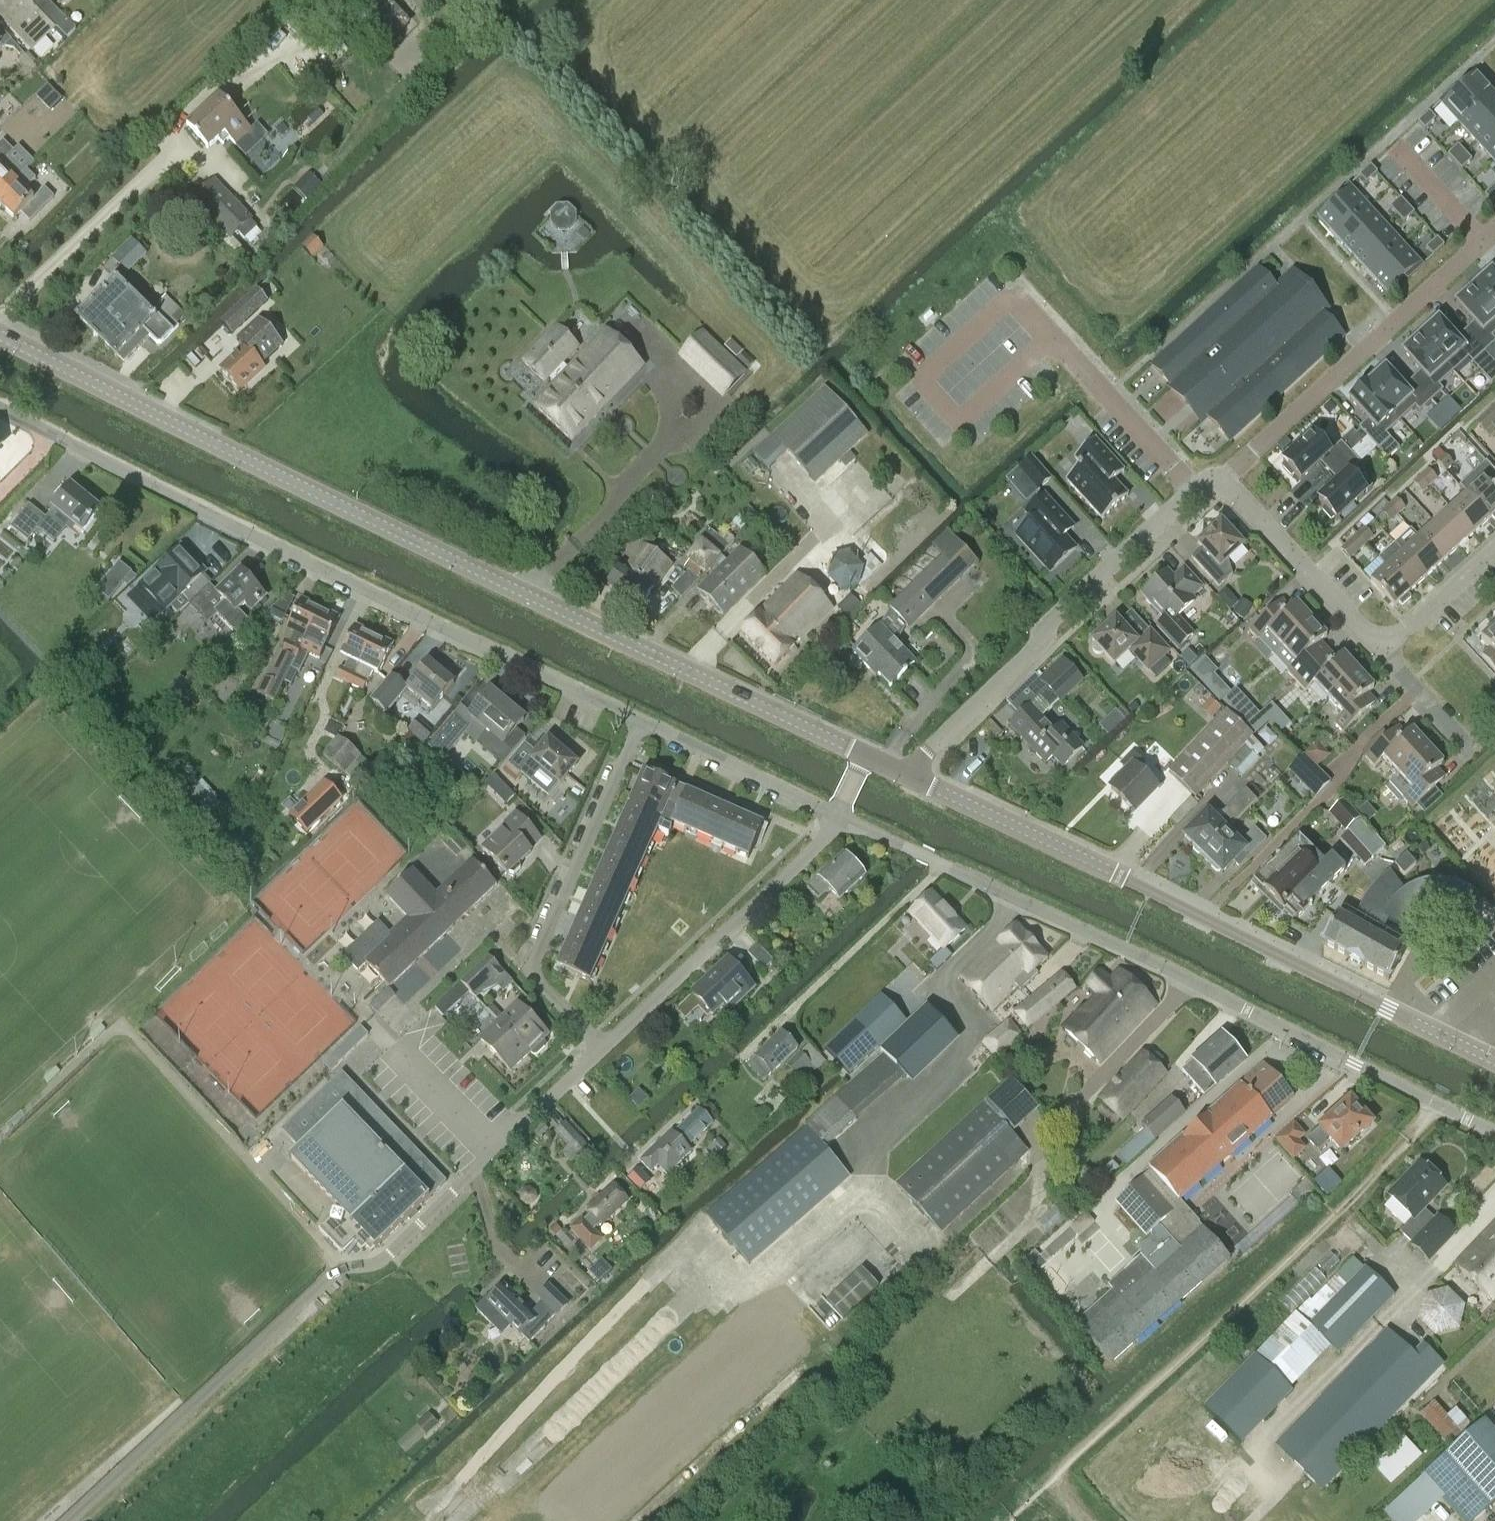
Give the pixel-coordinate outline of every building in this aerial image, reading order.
[(56,28),(33,5),(28,0),(0,0),(0,16),(8,24),(7,25),(32,51),(56,28)] [(33,5),(56,28),(67,39),(76,31),(50,4),(46,0),(39,0),(33,5)] [(391,46),(407,31),(392,15),(376,30),(391,46)] [(3,48),(12,50),(19,57),(23,53),(0,29),(0,45),(3,48)] [(1440,103),(1460,125),(1492,95),(1475,76),(1455,94),(1452,91),(1440,103)] [(1477,143),(1494,126),(1494,98),(1492,95),(1460,125),(1477,143)] [(235,145),(250,131),(219,98),(187,127),(208,149),(217,140),(223,146),(229,139),(235,145)] [(1417,123),(1424,131),(1436,120),(1429,113),(1417,123)] [(1494,162),(1494,160),(1494,126),(1477,143),(1494,162)] [(22,176),(22,175),(6,160),(13,153),(3,142),(0,145),(0,198),(22,176)] [(1447,156),(1454,163),(1465,154),(1458,146),(1447,156)] [(96,147),(93,150),(93,156),(97,159),(102,159),(105,156),(105,150),(101,147),(96,147)] [(1465,154),(1454,163),(1461,171),(1471,161),(1465,154)] [(1377,174),(1370,167),(1359,177),(1366,184),(1377,174)] [(0,198),(0,205),(14,219),(20,213),(29,222),(53,198),(44,189),(33,199),(25,191),(35,180),(26,171),(22,175),(22,176),(0,198)] [(322,188),(309,175),(294,189),(307,203),(322,188)] [(215,180),(192,201),(230,241),(238,234),(244,240),(257,229),(251,222),(253,220),(215,180)] [(1488,201),(1491,204),(1494,200),(1494,186),(1484,196),(1488,201)] [(1319,220),(1336,238),(1368,209),(1348,187),(1335,199),(1338,202),(1319,220)] [(1390,209),(1397,216),(1407,207),(1400,199),(1390,209)] [(567,205),(556,205),(549,213),(549,223),(557,230),(568,230),(575,222),(574,212),(567,205)] [(1407,207),(1397,216),(1403,224),(1414,214),(1407,207)] [(1336,238),(1353,257),(1385,227),(1368,209),(1336,238)] [(1353,257),(1370,275),(1402,246),(1385,227),(1353,257)] [(147,254),(133,240),(113,260),(127,274),(147,254)] [(1444,247),(1437,240),(1426,250),(1433,257),(1444,247)] [(1402,246),(1370,275),(1387,294),(1406,276),(1409,279),(1422,267),(1402,246)] [(1327,311),(1326,311),(1292,273),(1275,289),(1257,270),(1152,366),(1170,386),(1169,387),(1185,405),(1193,398),(1208,414),(1206,416),(1230,442),(1343,338),(1322,315),(1327,311)] [(1473,288),(1494,311),(1494,276),(1491,272),(1485,277),(1482,275),(1472,283),(1475,286),(1473,288)] [(134,312),(141,306),(116,281),(77,320),(116,359),(118,356),(124,362),(137,349),(131,343),(133,341),(122,330),(131,321),(138,315),(134,312)] [(1466,333),(1485,353),(1494,344),(1494,341),(1492,337),(1494,335),(1494,311),(1473,288),(1471,290),(1469,287),(1459,296),(1462,299),(1455,304),(1475,325),(1466,333)] [(221,324),(232,335),(267,302),(257,291),(221,324)] [(177,325),(185,317),(177,309),(165,297),(149,313),(154,319),(157,316),(171,329),(175,323),(177,325)] [(154,319),(149,313),(141,306),(134,312),(138,315),(131,321),(122,330),(133,341),(131,343),(137,349),(149,337),(159,346),(179,326),(177,325),(175,323),(171,329),(157,316),(154,319)] [(277,349),(276,349),(255,326),(260,321),(259,320),(237,341),(243,347),(235,354),(236,356),(220,371),(239,391),(264,368),(262,365),(278,350),(277,349)] [(1420,336),(1454,373),(1468,359),(1473,364),(1491,384),(1494,381),(1494,364),(1485,353),(1466,333),(1457,341),(1438,321),(1432,326),(1429,323),(1419,332),(1422,335),(1420,336)] [(575,444),(647,370),(610,333),(572,372),(566,366),(582,350),(560,329),(526,364),(548,385),(551,381),(557,387),(537,408),(575,444)] [(726,394),(744,374),(702,334),(683,354),(726,394)] [(1421,374),(1413,381),(1431,402),(1443,391),(1439,386),(1454,373),(1420,336),(1402,353),(1421,374)] [(743,352),(730,340),(725,347),(737,358),(743,352)] [(1485,353),(1494,364),(1494,344),(1485,353)] [(1369,384),(1367,385),(1400,421),(1415,408),(1420,413),(1431,402),(1413,381),(1403,390),(1385,369),(1378,375),(1376,372),(1366,381),(1369,384)] [(1400,421),(1367,385),(1349,402),(1368,423),(1360,430),(1361,431),(1367,438),(1378,450),(1390,440),(1386,435),(1400,421)] [(867,435),(824,390),(773,437),(815,483),(867,435)] [(1492,426),(1494,423),(1494,414),(1491,410),(1484,417),(1492,426)] [(1492,426),(1484,417),(1476,424),(1485,433),(1492,426)] [(1321,463),(1330,473),(1351,454),(1341,443),(1336,448),(1319,429),(1283,462),(1285,465),(1282,467),(1291,477),(1294,474),(1301,482),(1321,463)] [(1354,431),(1341,443),(1351,454),(1367,439),(1360,431),(1356,434),(1354,431)] [(1123,473),(1124,472),(1094,440),(1074,458),(1082,466),(1066,481),(1102,520),(1128,497),(1114,481),(1123,473)] [(1351,454),(1330,473),(1339,482),(1319,501),(1325,508),(1322,511),(1331,521),(1334,518),(1336,521),(1373,487),(1356,469),(1360,464),(1351,454)] [(1446,471),(1453,464),(1445,455),(1437,462),(1446,471)] [(1019,471),(1037,491),(1050,480),(1032,459),(1019,471)] [(715,467),(711,471),(716,477),(721,472),(715,467)] [(1429,470),(1421,477),(1430,486),(1437,479),(1429,470)] [(1430,486),(1421,477),(1414,483),(1422,493),(1430,486)] [(1490,520),(1492,518),(1494,521),(1494,492),(1483,479),(1467,495),(1490,520)] [(54,510),(83,534),(101,513),(71,488),(54,510)] [(1490,520),(1467,495),(1451,509),(1474,534),(1490,520)] [(1018,538),(1050,573),(1076,550),(1064,537),(1074,528),(1046,497),(1026,516),(1034,524),(1018,538)] [(1389,506),(1398,515),(1405,508),(1397,499),(1389,506)] [(27,543),(47,520),(30,506),(10,529),(27,543)] [(1398,515),(1389,506),(1382,513),(1391,522),(1398,515)] [(1451,509),(1435,524),(1458,549),(1474,534),(1451,509)] [(1228,560),(1243,546),(1232,534),(1232,526),(1224,526),(1221,522),(1218,525),(1210,525),(1210,533),(1198,544),(1202,549),(1192,558),(1219,587),(1233,575),(1228,560)] [(1435,524),(1419,538),(1442,563),(1458,549),(1435,524)] [(1365,528),(1358,535),(1366,544),(1373,537),(1365,528)] [(1411,529),(1395,544),(1426,578),(1442,563),(1419,538),(1411,529)] [(682,598),(694,586),(707,573),(729,546),(718,537),(710,530),(700,543),(702,545),(688,561),(691,563),(686,569),(689,572),(672,589),(682,598)] [(1366,544),(1358,535),(1341,550),(1350,559),(1366,544)] [(891,558),(870,537),(859,547),(848,558),(832,562),(828,579),(841,593),(859,588),(891,558)] [(1379,559),(1387,567),(1410,593),(1426,578),(1395,544),(1379,559)] [(641,609),(671,566),(643,547),(626,571),(621,568),(608,586),(641,609)] [(150,577),(140,587),(164,612),(171,606),(180,614),(200,595),(191,586),(206,572),(205,571),(201,575),(178,551),(155,572),(154,571),(149,576),(150,577)] [(724,616),(765,576),(740,551),(699,591),(724,616)] [(890,611),(881,629),(880,629),(854,654),(870,670),(872,668),(890,687),(914,664),(896,645),(906,627),(960,575),(943,558),(890,610),(890,611)] [(121,565),(114,575),(120,580),(124,583),(125,581),(131,573),(121,565)] [(577,573),(583,580),(591,574),(585,567),(577,573)] [(1410,593),(1387,567),(1371,582),(1394,608),(1399,603),(1402,606),(1411,598),(1408,594),(1410,593)] [(1188,641),(1171,623),(1195,601),(1193,598),(1203,588),(1184,568),(1174,577),(1168,571),(1142,596),(1164,620),(1157,627),(1178,649),(1188,641)] [(218,594),(209,586),(189,605),(202,618),(208,625),(217,616),(236,636),(240,632),(250,622),(239,611),(245,605),(252,611),(265,599),(240,573),(218,594)] [(775,667),(833,610),(798,576),(741,633),(775,667)] [(1040,588),(1030,597),(1038,607),(1049,598),(1040,588)] [(1219,599),(1233,608),(1239,599),(1226,589),(1219,599)] [(850,595),(837,608),(847,618),(860,605),(850,595)] [(1252,605),(1240,599),(1233,613),(1245,620),(1252,605)] [(289,642),(284,652),(271,680),(266,677),(259,693),(275,701),(320,610),(311,605),(311,602),(306,600),(303,601),(301,601),(288,628),(297,632),(292,643),(289,642)] [(1282,648),(1312,621),(1308,616),(1307,609),(1300,608),(1296,604),(1279,619),(1271,610),(1249,631),(1258,640),(1267,632),(1282,648)] [(330,614),(320,610),(284,683),(293,687),(299,674),(302,675),(310,659),(311,656),(319,660),(320,659),(325,647),(339,619),(337,618),(336,615),(333,614),(330,614)] [(1148,671),(1169,652),(1150,631),(1137,643),(1116,619),(1092,641),(1094,644),(1093,646),(1092,649),(1093,652),(1095,654),(1098,655),(1101,655),(1103,654),(1114,665),(1129,651),(1148,671)] [(1312,621),(1282,648),(1297,663),(1287,672),(1296,682),(1318,661),(1310,653),(1327,637),(1323,633),(1322,626),(1315,624),(1312,621)] [(1481,639),(1491,649),(1483,656),(1494,670),(1494,626),(1481,639)] [(337,678),(350,684),(374,637),(365,632),(364,629),(360,627),(357,629),(355,628),(342,655),(349,659),(344,669),(342,668),(337,678)] [(374,637),(350,684),(363,691),(367,681),(365,680),(370,669),(379,673),(392,646),(390,645),(390,642),(385,640),(382,641),(374,637)] [(1327,670),(1318,661),(1296,682),(1305,692),(1314,683),(1329,699),(1358,672),(1355,668),(1354,661),(1347,659),(1343,655),(1327,670)] [(1035,675),(1006,703),(1020,717),(1011,726),(1046,763),(1053,757),(1063,767),(1082,749),(1061,728),(1055,734),(1031,708),(1040,700),(1050,711),(1060,701),(1081,681),(1063,662),(1042,682),(1035,675)] [(1205,662),(1190,676),(1203,690),(1214,680),(1212,678),(1216,674),(1205,662)] [(428,664),(407,689),(432,711),(454,686),(453,685),(455,682),(446,674),(444,677),(428,664)] [(1362,676),(1358,672),(1329,699),(1344,715),(1334,723),(1343,733),(1372,707),(1363,698),(1374,689),(1370,684),(1369,677),(1362,676)] [(370,700),(386,714),(407,689),(391,676),(370,700)] [(512,753),(525,738),(516,730),(524,721),(490,693),(470,717),(461,709),(429,747),(444,759),(465,735),(476,744),(487,732),(512,753)] [(1246,728),(1259,715),(1250,705),(1236,717),(1246,728)] [(1114,711),(1097,727),(1107,738),(1124,721),(1114,711)] [(1171,773),(1197,797),(1253,737),(1252,736),(1232,718),(1227,713),(1171,773)] [(1254,736),(1267,724),(1259,715),(1246,728),(1254,736)] [(425,742),(435,730),(418,717),(408,729),(425,742)] [(1398,774),(1428,747),(1424,743),(1423,736),(1416,735),(1412,730),(1396,746),(1387,737),(1365,757),(1374,767),(1383,758),(1398,774)] [(331,745),(324,754),(323,756),(345,775),(347,773),(354,765),(361,756),(339,737),(331,745)] [(1317,766),(1331,754),(1319,740),(1305,752),(1317,766)] [(560,786),(577,766),(548,741),(537,755),(525,745),(506,767),(519,777),(526,769),(534,775),(540,769),(560,786)] [(1431,751),(1428,747),(1398,774),(1389,783),(1412,808),(1434,788),(1426,779),(1443,764),(1439,760),(1438,753),(1431,751)] [(1230,768),(1242,779),(1259,760),(1247,749),(1230,768)] [(1135,812),(1158,789),(1139,770),(1144,765),(1134,755),(1123,766),(1129,771),(1112,789),(1135,812)] [(1330,783),(1303,756),(1289,770),(1316,797),(1330,783)] [(749,859),(764,825),(687,791),(677,787),(644,772),(557,969),(591,984),(658,831),(668,836),(673,826),(749,859)] [(203,781),(190,793),(207,811),(220,799),(203,781)] [(290,817),(307,834),(341,800),(324,783),(290,817)] [(1226,817),(1222,821),(1211,811),(1186,838),(1204,856),(1230,830),(1230,829),(1257,801),(1246,791),(1223,814),(1226,817)] [(1192,799),(1172,819),(1178,826),(1198,805),(1192,799)] [(1341,824),(1353,812),(1344,802),(1331,813),(1341,824)] [(1385,847),(1353,812),(1341,824),(1373,859),(1385,847)] [(528,851),(540,840),(517,817),(482,849),(507,876),(509,874),(513,876),(520,869),(519,864),(531,854),(528,851)] [(1243,842),(1230,830),(1204,856),(1223,874),(1242,855),(1247,860),(1266,840),(1255,830),(1243,842)] [(443,843),(457,857),(466,848),(452,834),(443,843)] [(1313,852),(1298,837),(1253,883),(1267,897),(1313,852)] [(1313,852),(1267,897),(1281,912),(1284,909),(1291,917),(1293,915),(1296,918),(1344,870),(1331,855),(1323,863),(1313,852)] [(838,900),(863,877),(843,855),(817,878),(806,888),(817,900),(829,890),(838,900)] [(1404,876),(1416,866),(1406,855),(1395,866),(1404,876)] [(366,965),(388,988),(416,962),(422,956),(447,933),(459,921),(496,886),(473,862),(437,896),(413,871),(386,897),(408,920),(391,935),(379,922),(343,957),(358,973),(366,965)] [(1387,921),(1410,931),(1411,928),(1412,925),(1414,923),(1416,921),(1418,919),(1420,917),(1423,916),(1425,914),(1428,913),(1431,913),(1434,912),(1437,912),(1440,912),(1442,912),(1445,913),(1448,914),(1451,915),(1453,917),(1455,918),(1474,894),(1471,891),(1468,889),(1464,887),(1461,886),(1457,884),(1453,883),(1449,882),(1446,881),(1442,881),(1438,881),(1434,881),(1430,881),(1426,882),(1422,883),(1418,884),(1413,886),(1409,888),(1404,891),(1391,870),(1388,872),(1384,875),(1379,879),(1374,884),(1372,887),(1370,890),(1368,893),(1365,896),(1364,899),(1362,903),(1360,907),(1359,909),(1357,913),(1356,916),(1345,910),(1337,917),(1321,944),(1388,981),(1408,946),(1382,931),(1387,921)] [(944,951),(965,932),(932,896),(911,915),(944,951)] [(1017,927),(960,980),(991,1013),(1017,988),(1021,992),(1038,975),(1035,972),(1048,960),(1017,927)] [(757,945),(749,953),(765,970),(773,962),(757,945)] [(493,985),(505,975),(488,957),(461,983),(461,984),(461,983),(468,989),(470,992),(469,993),(473,996),(489,981),(493,985)] [(748,980),(729,961),(694,994),(713,1014),(722,1006),(729,1013),(755,987),(748,980)] [(1098,1066),(1154,1006),(1117,970),(1107,980),(1098,971),(1081,990),(1089,998),(1060,1030),(1098,1066)] [(1027,1028),(1074,991),(1062,975),(1015,1013),(1027,1028)] [(461,983),(461,984),(435,1009),(443,1017),(469,993),(470,992),(468,989),(461,983)] [(395,995),(388,988),(370,1006),(376,1013),(395,995)] [(379,1011),(389,1021),(406,1005),(397,995),(379,1011)] [(688,1019),(699,1006),(689,997),(678,1010),(688,1019)] [(914,1083),(961,1039),(928,1004),(881,1048),(914,1083)] [(506,1017),(500,1023),(530,1054),(533,1057),(537,1057),(546,1048),(546,1044),(544,1041),(548,1036),(521,1008),(509,1020),(506,1017)] [(868,1008),(824,1050),(849,1076),(893,1034),(868,1008)] [(1008,1018),(980,1043),(995,1061),(1024,1035),(1008,1018)] [(530,1054),(500,1023),(494,1028),(497,1032),(485,1043),(512,1071),(530,1054)] [(772,1074),(797,1051),(781,1034),(757,1058),(748,1067),(763,1082),(772,1074)] [(1206,1096),(1246,1060),(1223,1035),(1183,1071),(1206,1096)] [(800,1052),(787,1065),(805,1082),(816,1070),(818,1072),(827,1062),(809,1045),(801,1053),(800,1052)] [(1121,1123),(1164,1075),(1140,1054),(1098,1103),(1121,1123)] [(806,1130),(706,1217),(748,1265),(829,1194),(836,1201),(845,1193),(838,1186),(849,1177),(823,1148),(905,1078),(885,1056),(804,1127),(806,1130)] [(1140,1258),(1144,1262),(1129,1276),(1132,1280),(1117,1294),(1113,1290),(1075,1324),(1112,1365),(1113,1363),(1202,1283),(1202,1284),(1230,1260),(1199,1224),(1179,1201),(1272,1118),(1271,1117),(1294,1097),(1265,1064),(1225,1100),(1224,1098),(1205,1115),(1207,1116),(1185,1136),(1183,1135),(1164,1152),(1166,1153),(1149,1168),(1152,1171),(1122,1198),(1121,1208),(1142,1232),(1152,1233),(1152,1239),(1141,1249),(1141,1257),(1140,1258)] [(376,1250),(446,1183),(343,1074),(283,1131),(300,1150),(290,1160),(291,1160),(292,1159),(341,1210),(319,1231),(342,1255),(354,1244),(362,1252),(366,1248),(371,1254),(376,1250)] [(639,1091),(629,1099),(638,1109),(647,1100),(639,1091)] [(1171,1097),(1140,1126),(1145,1130),(1116,1156),(1126,1168),(1154,1142),(1155,1142),(1186,1113),(1171,1097)] [(1341,1151),(1371,1124),(1369,1122),(1370,1118),(1365,1112),(1360,1112),(1350,1102),(1307,1141),(1316,1151),(1330,1139),(1341,1151)] [(939,1234),(1026,1154),(984,1107),(896,1187),(939,1234)] [(712,1125),(698,1110),(673,1134),(671,1132),(640,1160),(650,1171),(656,1166),(666,1175),(690,1152),(686,1148),(712,1125)] [(591,1149),(568,1124),(557,1134),(568,1146),(562,1152),(574,1165),(591,1149)] [(1305,1150),(1298,1142),(1304,1136),(1294,1124),(1276,1140),(1293,1160),(1305,1150)] [(537,1129),(533,1133),(535,1136),(538,1139),(543,1135),(547,1130),(545,1127),(542,1125),(537,1129)] [(727,1147),(719,1139),(706,1151),(713,1160),(727,1147)] [(1429,1262),(1456,1233),(1438,1217),(1435,1220),(1424,1210),(1445,1187),(1420,1163),(1388,1196),(1413,1219),(1400,1233),(1412,1245),(1411,1246),(1429,1262)] [(1332,1174),(1317,1187),(1326,1196),(1340,1183),(1332,1174)] [(1306,1181),(1289,1197),(1297,1205),(1314,1189),(1306,1181)] [(588,1210),(586,1212),(590,1216),(585,1220),(583,1217),(569,1229),(591,1253),(604,1241),(595,1230),(601,1225),(601,1226),(627,1202),(613,1186),(587,1209),(588,1210)] [(1299,1211),(1291,1202),(1237,1251),(1245,1259),(1299,1211)] [(1094,1223),(1086,1214),(1070,1228),(1078,1237),(1094,1223)] [(1494,1298),(1494,1223),(1455,1265),(1492,1301),(1494,1298)] [(553,1225),(547,1231),(554,1239),(560,1233),(553,1225)] [(1310,1299),(1296,1313),(1308,1325),(1364,1269),(1353,1258),(1336,1276),(1312,1301),(1310,1299)] [(599,1262),(589,1272),(599,1282),(612,1269),(605,1262),(599,1262)] [(1364,1269),(1308,1325),(1331,1347),(1338,1354),(1393,1296),(1364,1268),(1364,1269)] [(842,1321),(878,1288),(862,1269),(825,1303),(842,1321)] [(1443,1284),(1414,1317),(1442,1342),(1471,1308),(1443,1284)] [(504,1288),(490,1303),(487,1301),(477,1311),(493,1326),(496,1323),(507,1333),(513,1327),(531,1345),(547,1329),(546,1329),(556,1319),(557,1319),(569,1307),(551,1288),(539,1300),(543,1305),(532,1316),(504,1288)] [(1386,1329),(1300,1419),(1275,1445),(1321,1490),(1442,1364),(1422,1344),(1412,1355),(1386,1329)] [(1256,1356),(1226,1386),(1257,1417),(1264,1423),(1293,1392),(1290,1390),(1256,1356)] [(1448,1417),(1434,1403),(1421,1415),(1449,1445),(1470,1425),(1455,1410),(1448,1417)] [(429,1414),(416,1427),(426,1437),(439,1425),(429,1414)] [(1494,1503),(1494,1433),(1484,1421),(1421,1479),(1460,1520),(1476,1520),(1494,1503)] [(419,1431),(401,1448),(406,1454),(425,1437),(419,1431)] [(1402,1437),(1378,1460),(1396,1479),(1420,1456),(1402,1437)]
